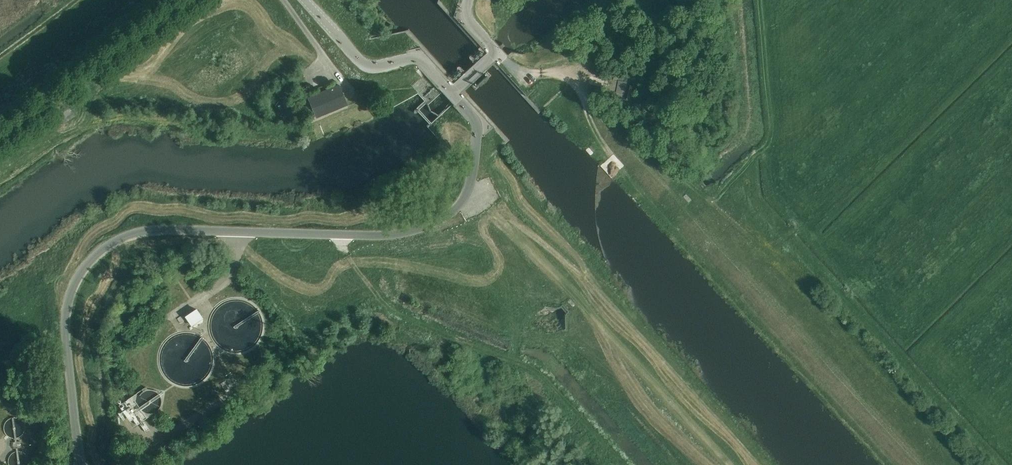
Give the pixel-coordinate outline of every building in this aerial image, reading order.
[(339,84),(308,97),(317,117),(347,104),(339,84)] [(203,318),(197,309),(186,316),(191,325),(203,318)] [(23,426),(23,425),(23,421),(21,418),(17,415),(15,414),(13,414),(11,414),(8,415),(5,417),(2,420),(1,424),(1,427),(2,429),(4,432),(6,434),(8,435),(12,436),(15,436),(17,435),(19,433),(21,432),(22,430),(23,427),(23,426)] [(27,457),(27,454),(25,450),(22,448),(19,447),(17,446),(13,447),(11,448),(9,449),(8,451),(7,453),(6,457),(6,458),(6,461),(8,464),(9,464),(23,464),(26,462),(27,460),(27,458),(27,457)]
